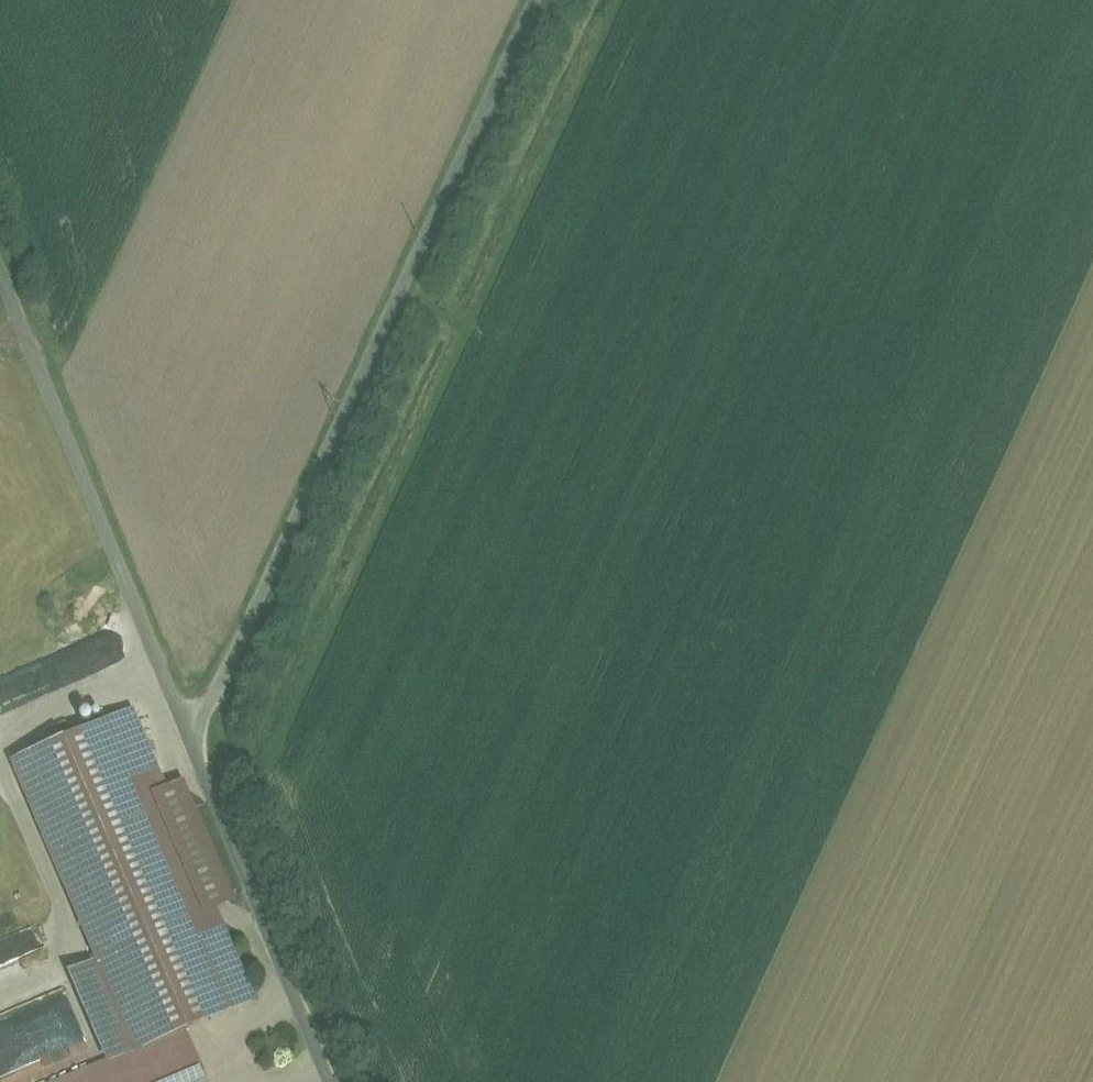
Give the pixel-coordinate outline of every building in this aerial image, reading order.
[(83,1042),(46,955),(0,975),(0,1077),(83,1042)] [(59,1081),(205,1081),(181,1028),(59,1081)] [(43,1068),(92,1053),(89,1043),(39,1058),(43,1068)]
